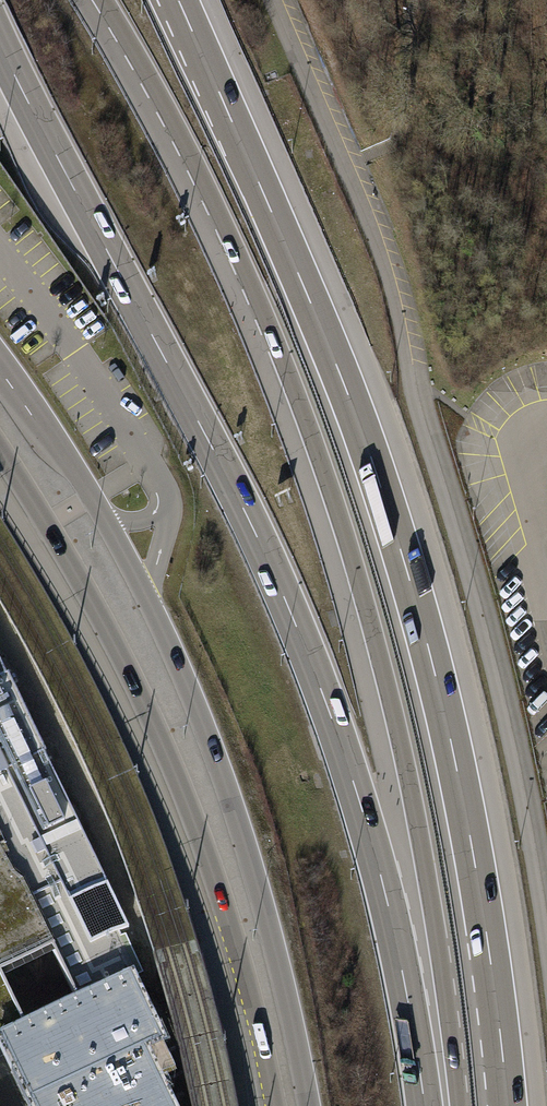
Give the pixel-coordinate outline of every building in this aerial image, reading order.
[(34,1105),(170,1105),(143,1048),(160,1040),(129,976),(137,972),(119,934),(123,933),(113,911),(111,906),(108,902),(86,854),(84,840),(77,825),(66,814),(60,803),(58,789),(11,692),(1,682),(0,679),(0,1036),(34,1105)]
